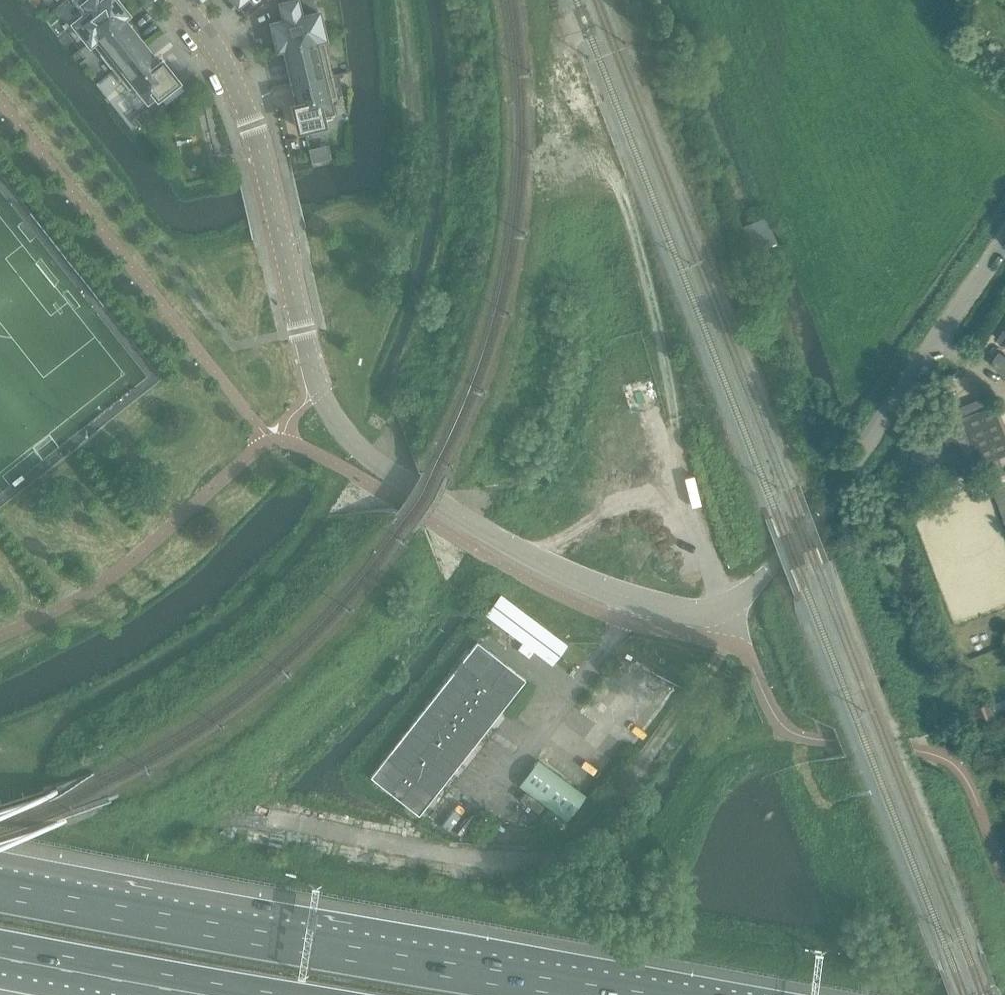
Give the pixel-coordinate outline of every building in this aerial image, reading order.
[(127,13),(117,0),(103,0),(101,1),(100,0),(81,0),(89,11),(75,22),(90,42),(127,13)] [(341,35),(338,11),(290,18),(294,42),(341,35)] [(144,45),(123,18),(128,14),(127,13),(90,42),(91,43),(99,37),(120,64),(144,45)] [(336,72),(331,37),(341,36),(341,35),(294,42),(300,42),(305,76),(336,72)] [(179,79),(164,59),(159,63),(144,45),(120,64),(143,93),(153,86),(159,94),(179,79)] [(341,109),(336,72),(305,76),(307,93),(303,93),(306,118),(331,115),(331,110),(341,109)] [(141,113),(134,119),(140,126),(147,120),(141,113)] [(329,146),(309,150),(312,162),(332,158),(329,146)] [(995,337),(1004,344),(1004,323),(995,337)] [(1000,455),(1004,453),(1004,432),(990,394),(961,405),(966,417),(1004,522),(1004,469),(1000,455)] [(569,646),(501,594),(486,615),(553,666),(569,646)] [(478,643),(385,757),(434,795),(526,679),(478,643)] [(978,702),(976,706),(982,722),(987,724),(988,725),(994,723),(996,717),(989,701),(984,698),(978,701),(978,702)] [(538,759),(519,787),(567,822),(587,796),(538,759)]
